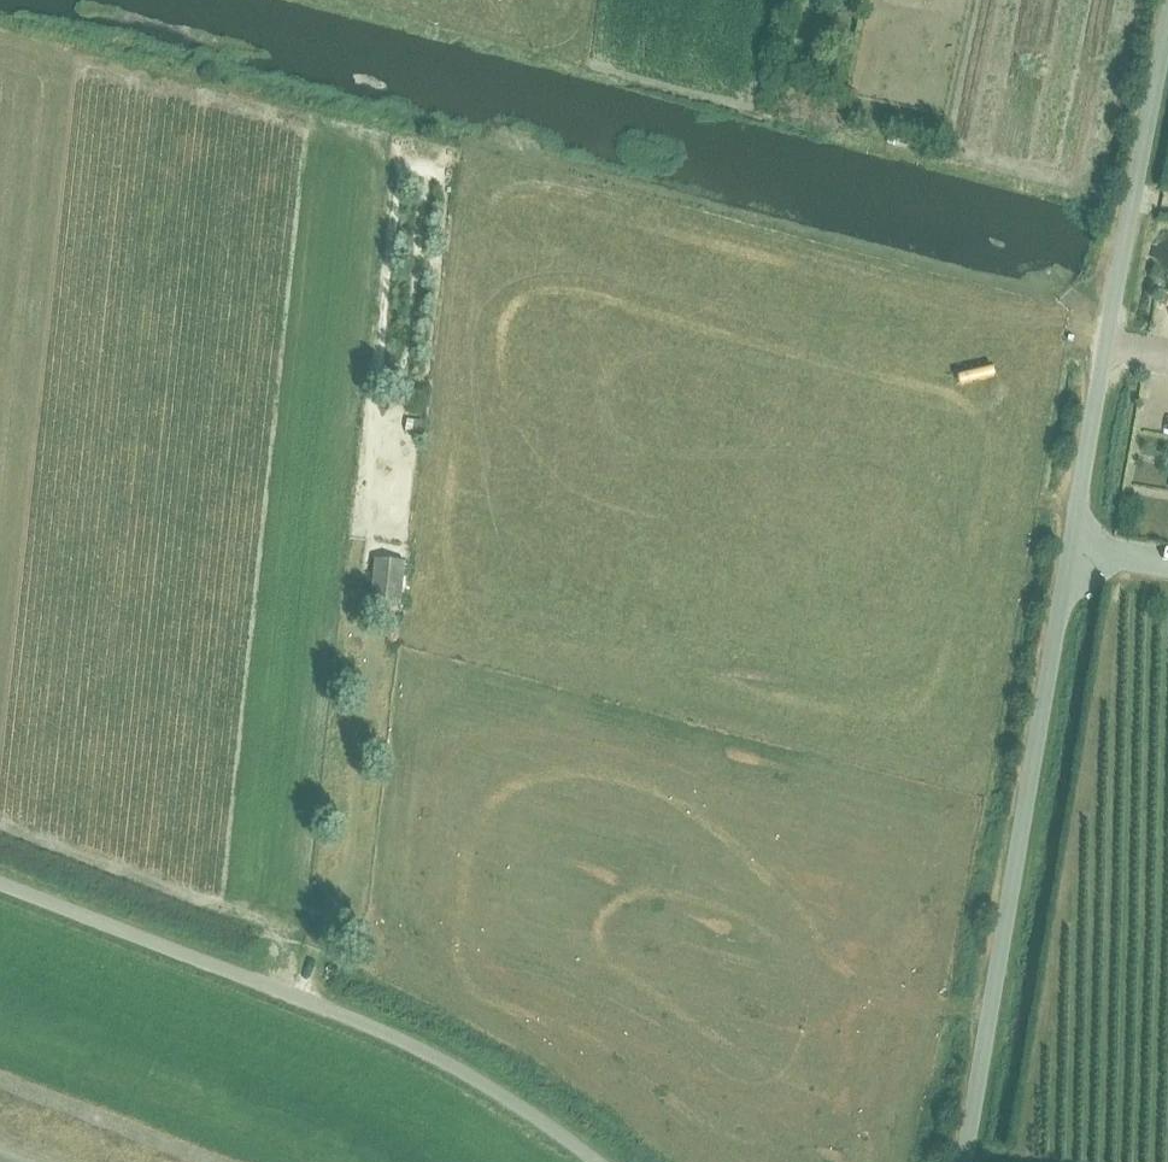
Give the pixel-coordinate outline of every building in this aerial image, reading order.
[(400,608),(406,563),(376,559),(370,604),(400,608)]
